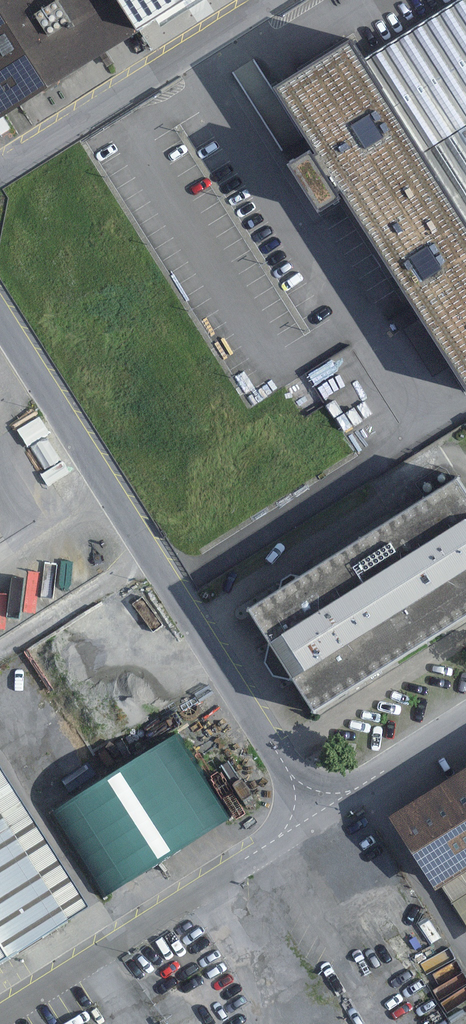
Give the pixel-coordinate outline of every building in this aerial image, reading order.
[(139,32),(119,0),(0,0),(0,119),(139,32)] [(139,32),(157,20),(161,27),(205,0),(119,0),(139,32)] [(366,58),(465,218),(465,0),(458,0),(366,58)] [(274,87),(314,150),(290,164),(321,213),(344,198),(420,319),(403,329),(433,377),(450,366),(465,391),(465,218),(366,58),(353,37),(274,87)] [(50,425),(13,446),(29,475),(66,454),(50,425)] [(459,476),(249,609),(271,643),(266,662),(274,675),(294,678),(316,714),(465,619),(465,486),(459,476)] [(185,730),(58,810),(112,895),(239,815),(185,730)] [(99,904),(0,747),(0,966),(99,904)] [(390,817),(436,891),(442,887),(465,924),(465,769),(390,817)]
